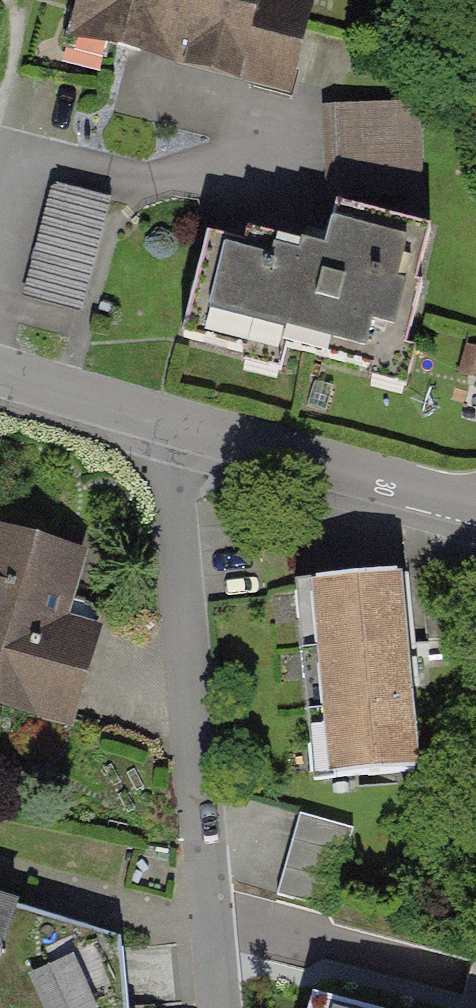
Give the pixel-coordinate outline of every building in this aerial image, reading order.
[(186,77),(205,0),(82,0),(69,49),(186,77)] [(303,106),(329,0),(205,0),(186,77),(303,106)] [(433,187),(424,94),(333,103),(342,196),(433,187)] [(123,197),(58,179),(27,292),(91,310),(123,197)] [(214,333),(412,377),(445,233),(343,210),(333,257),(237,235),(214,333)] [(27,719),(74,548),(0,528),(0,712),(27,719)] [(400,549),(307,557),(323,749),(417,741),(400,549)] [(338,894),(348,819),(298,813),(288,888),(338,894)] [(0,898),(0,1007),(17,1007),(120,939),(0,898)] [(120,939),(17,1007),(127,1007),(120,939)] [(310,993),(306,1007),(363,1007),(310,993)]
